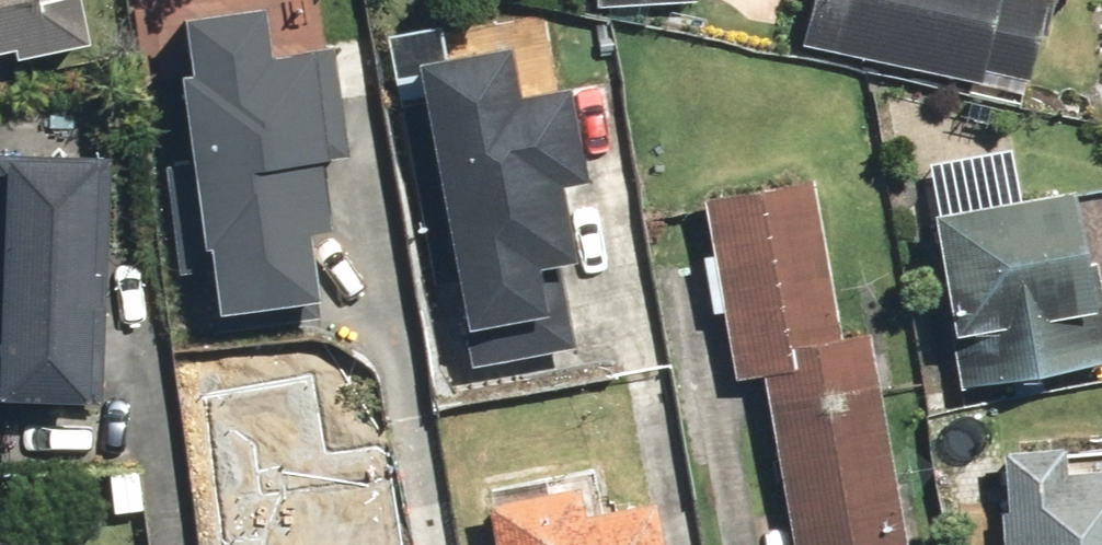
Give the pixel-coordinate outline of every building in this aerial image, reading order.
[(80,50),(71,0),(0,0),(0,64),(80,50)] [(802,48),(1016,95),(1037,0),(812,0),(802,48)] [(335,162),(323,51),(263,57),(257,18),(164,31),(204,315),(297,303),(278,168),(335,162)] [(554,92),(524,98),(515,51),(412,69),(466,360),(569,341),(554,262),(582,257),(554,92)] [(104,164),(0,160),(0,403),(97,406),(104,164)] [(864,337),(836,342),(803,181),(693,203),(730,387),(760,381),(790,544),(901,544),(864,337)] [(931,219),(957,386),(1094,365),(1068,198),(931,219)] [(1000,464),(1010,544),(1101,544),(1101,450),(1000,464)] [(198,544),(402,544),(389,453),(189,483),(198,544)] [(572,525),(567,498),(485,514),(491,544),(659,544),(652,509),(572,525)]
